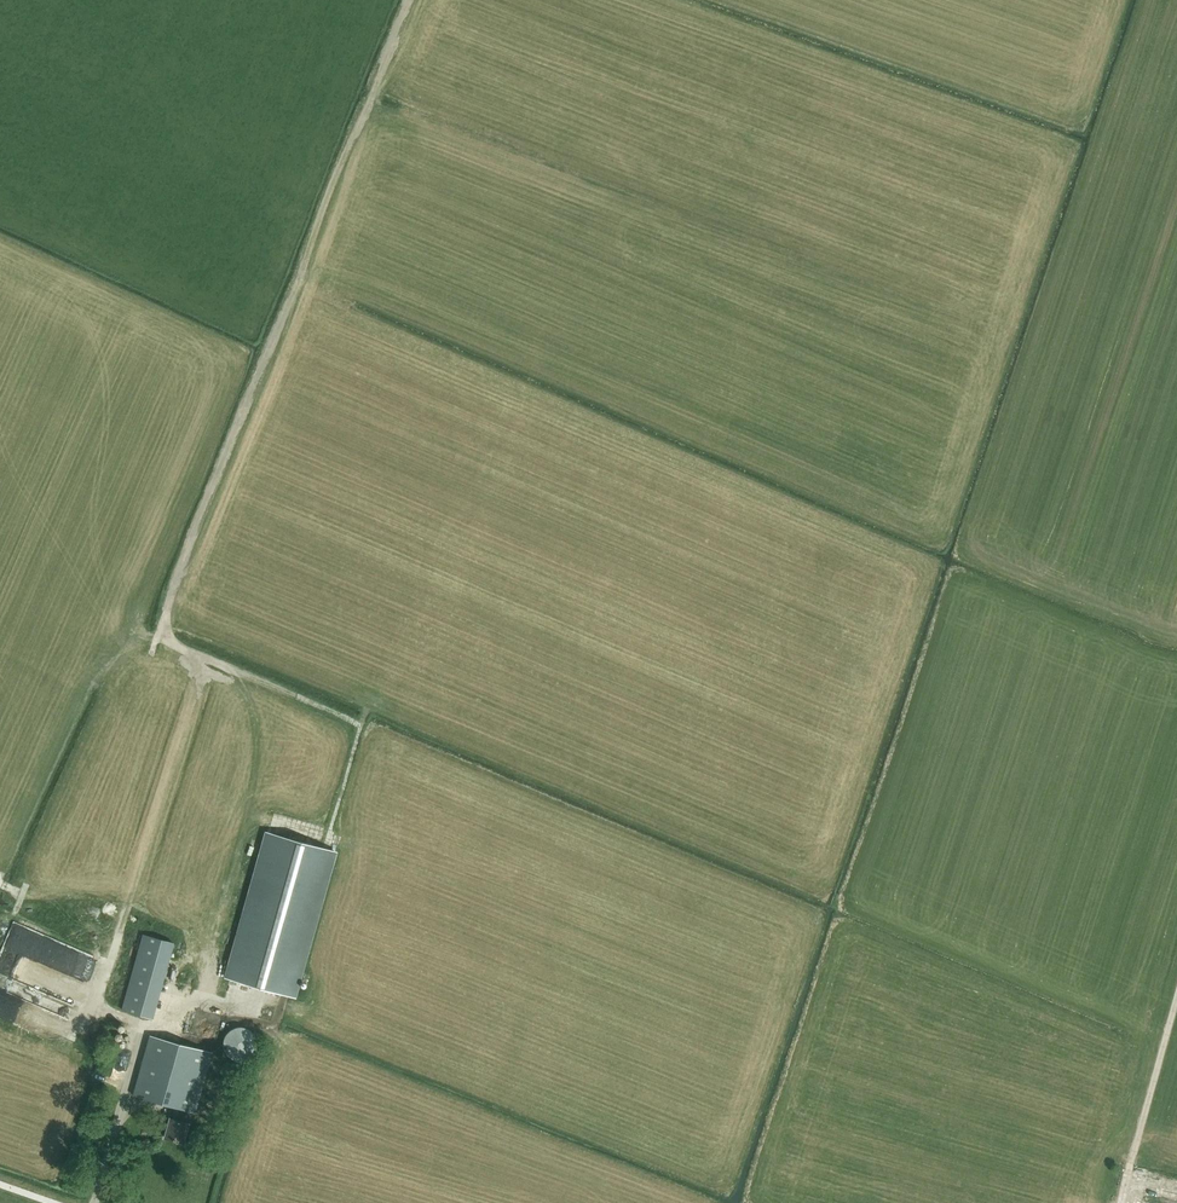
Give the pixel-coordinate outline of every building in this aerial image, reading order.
[(267,833),(226,978),(294,997),(335,852),(267,833)] [(132,972),(121,1010),(152,1019),(163,981),(173,944),(143,935),(132,972)] [(92,958),(51,938),(42,956),(70,971),(72,968),(79,971),(82,965),(87,968),(92,958)] [(32,1016),(36,998),(0,988),(0,1007),(32,1016)] [(243,1023),(234,1024),(235,1042),(245,1041),(243,1023)] [(149,1036),(133,1095),(175,1107),(192,1112),(195,1112),(212,1054),(149,1036)] [(161,1115),(158,1128),(166,1130),(164,1138),(183,1143),(189,1123),(192,1112),(175,1107),(172,1118),(170,1118),(161,1115)] [(1159,1184),(1157,1201),(1168,1202),(1176,1202),(1176,1187),(1159,1184)]
